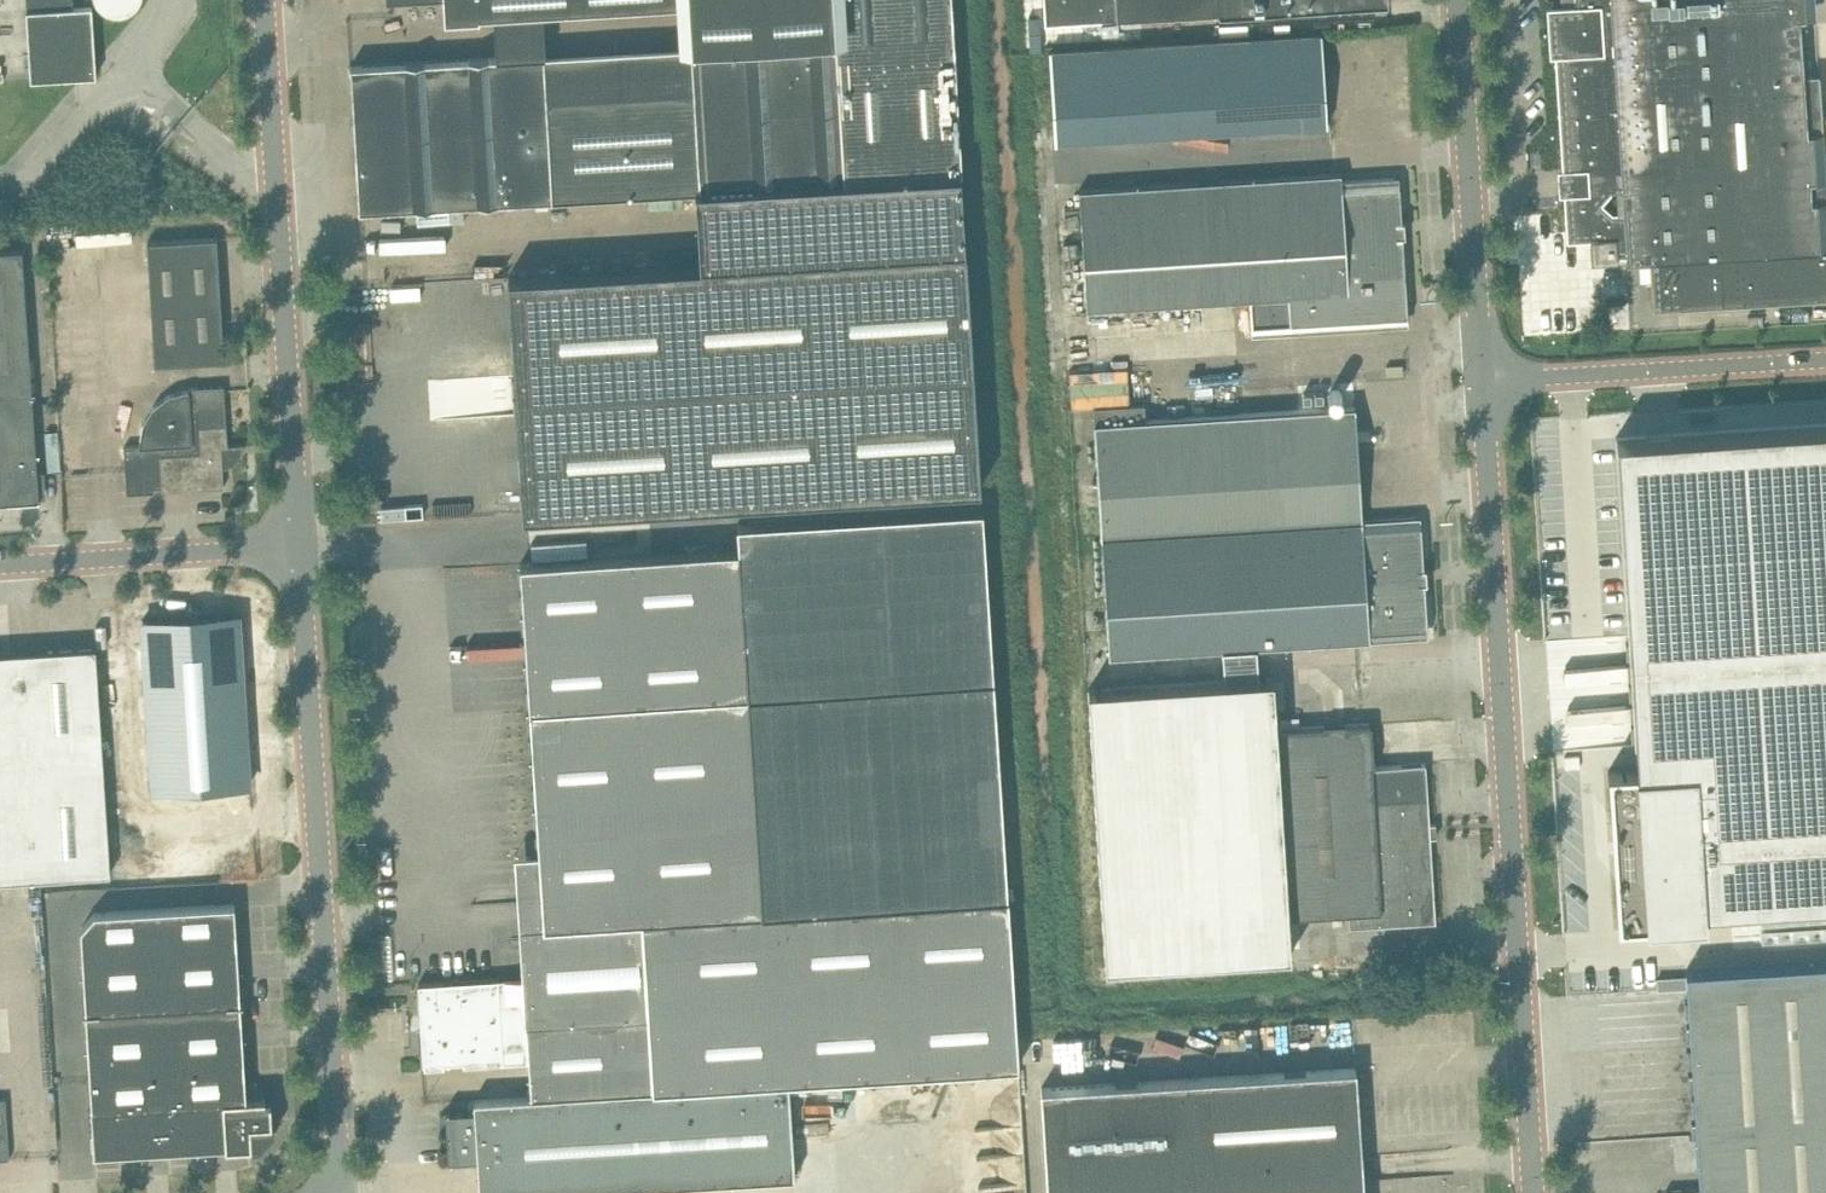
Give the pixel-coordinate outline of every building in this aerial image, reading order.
[(27,8),(31,79),(96,75),(92,4),(74,5),(73,0),(26,0),(27,8)] [(444,19),(480,17),(479,14),(528,12),(686,3),(689,43),(837,33),(835,0),(443,0),(444,19)] [(847,179),(962,172),(951,0),(835,0),(837,33),(847,179)] [(1046,22),(1218,11),(1218,0),(1044,0),(1046,22)] [(1218,11),(1218,15),(1388,5),(1387,1),(1387,0),(1218,0),(1218,11)] [(1553,6),(1567,240),(1590,238),(1592,262),(1618,260),(1618,255),(1626,255),(1627,260),(1648,258),(1651,303),(1825,292),(1825,156),(1824,156),(1819,76),(1803,77),(1799,13),(1799,0),(1575,0),(1576,5),(1553,6)] [(537,53),(351,64),(360,209),(697,188),(702,263),(966,247),(962,172),(847,179),(837,33),(689,43),(692,84),(540,95),(537,53)] [(1058,140),(1327,123),(1321,33),(1053,51),(1058,140)] [(1252,332),(1403,323),(1394,177),(1341,180),(1340,171),(1082,187),(1090,308),(1250,298),(1252,332)] [(224,358),(217,236),(148,240),(155,362),(224,358)] [(981,485),(974,366),(966,247),(702,263),(508,275),(523,513),(981,485)] [(39,498),(22,248),(0,249),(0,501),(39,498)] [(168,394),(153,406),(143,423),(142,430),(140,444),(125,445),(128,492),(153,490),(153,485),(162,485),(162,490),(189,488),(189,483),(196,483),(196,487),(224,486),(222,460),(227,460),(237,449),(237,444),(244,443),(244,442),(228,443),(224,384),(197,386),(189,386),(189,389),(168,394)] [(1144,403),(1093,406),(1102,535),(1110,656),(1223,649),(1257,647),(1346,641),(1370,639),(1423,635),(1415,516),(1362,520),(1355,405),(1145,418),(1144,403)] [(1608,770),(1618,924),(1706,918),(1706,907),(1825,899),(1825,423),(1615,436),(1637,768),(1608,770)] [(737,524),(739,547),(762,911),(1008,895),(984,509),(737,524)] [(739,547),(520,561),(544,924),(519,926),(523,976),(418,982),(423,1063),(527,1056),(530,1095),(782,1078),(1018,1063),(1008,895),(762,911),(739,547)] [(144,644),(145,668),(154,790),(250,784),(241,638),(239,638),(237,612),(144,618),(146,644),(144,644)] [(0,652),(0,878),(110,871),(96,646),(0,652)] [(1226,679),(1088,688),(1106,966),(1291,954),(1289,916),(1290,916),(1349,912),(1350,926),(1411,922),(1435,920),(1428,795),(1425,762),(1372,765),(1370,722),(1345,723),(1330,724),(1278,728),(1277,728),(1274,676),(1260,677),(1257,647),(1223,649),(1226,679)] [(243,999),(241,999),(235,902),(94,911),(81,926),(86,1009),(83,1009),(83,1010),(86,1010),(92,1106),(91,1106),(92,1109),(95,1149),(94,1149),(94,1152),(226,1144),(226,1146),(251,1145),(251,1147),(260,1146),(275,1130),(274,1121),(272,1121),(271,1095),(246,1097),(241,1001),(243,1001),(243,999)] [(1686,969),(1699,1187),(1666,1189),(1666,1192),(1825,1192),(1825,960),(1686,969)] [(1355,1066),(1042,1086),(1048,1192),(1363,1192),(1355,1066)] [(782,1078),(530,1095),(474,1098),(475,1108),(446,1110),(449,1158),(478,1156),(480,1192),(511,1192),(787,1177),(782,1078)] [(9,1157),(8,1133),(6,1117),(0,1117),(0,1157),(9,1157)]
